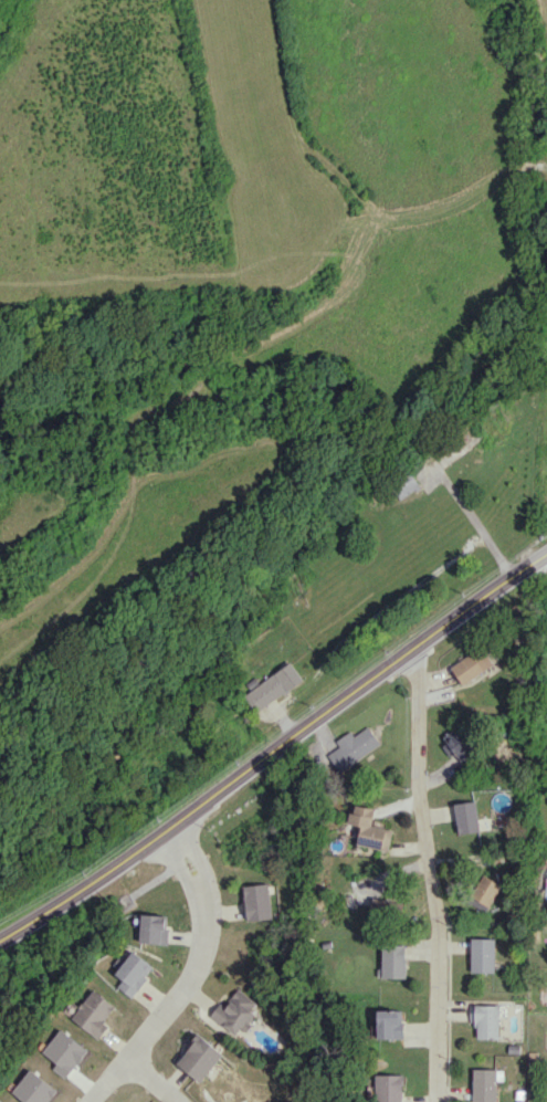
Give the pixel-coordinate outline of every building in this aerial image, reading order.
[(401,499),(419,485),(410,472),(391,486),(401,499)] [(450,666),(462,685),(493,667),(481,648),(450,666)] [(303,680),(291,662),(242,695),(254,712),(303,680)] [(339,747),(329,752),(338,769),(382,746),(370,725),(353,735),(351,731),(335,739),(339,747)] [(460,762),(474,745),(455,728),(440,744),(460,762)] [(453,804),(457,834),(479,831),(475,800),(453,804)] [(357,845),(389,851),(393,829),(372,826),(375,808),(352,804),(348,824),(360,825),(357,845)] [(487,906),(501,885),(483,874),(469,895),(487,906)] [(245,920),(270,920),(269,884),(244,885),(245,920)] [(167,944),(169,915),(141,914),(140,942),(167,944)] [(494,972),(494,938),(470,938),(470,972),(494,972)] [(382,978),(406,977),(405,944),(382,945),(382,978)] [(132,997),(155,966),(133,950),(115,974),(123,979),(117,987),(132,997)] [(103,1022),(115,1006),(93,989),(71,1019),(98,1039),(108,1025),(103,1022)] [(241,1038),(255,1013),(250,1010),(255,1000),(235,989),(226,1007),(217,1002),(208,1020),(241,1038)] [(476,1039),(498,1039),(499,1005),(470,1005),(469,1024),(476,1024),(476,1039)] [(377,1010),(376,1038),(402,1039),(403,1010),(377,1010)] [(175,1061),(198,1082),(222,1054),(199,1034),(175,1061)] [(496,1069),(472,1069),(473,1101),(496,1101),(496,1069)] [(402,1075),(375,1074),(375,1101),(402,1101),(402,1075)]
